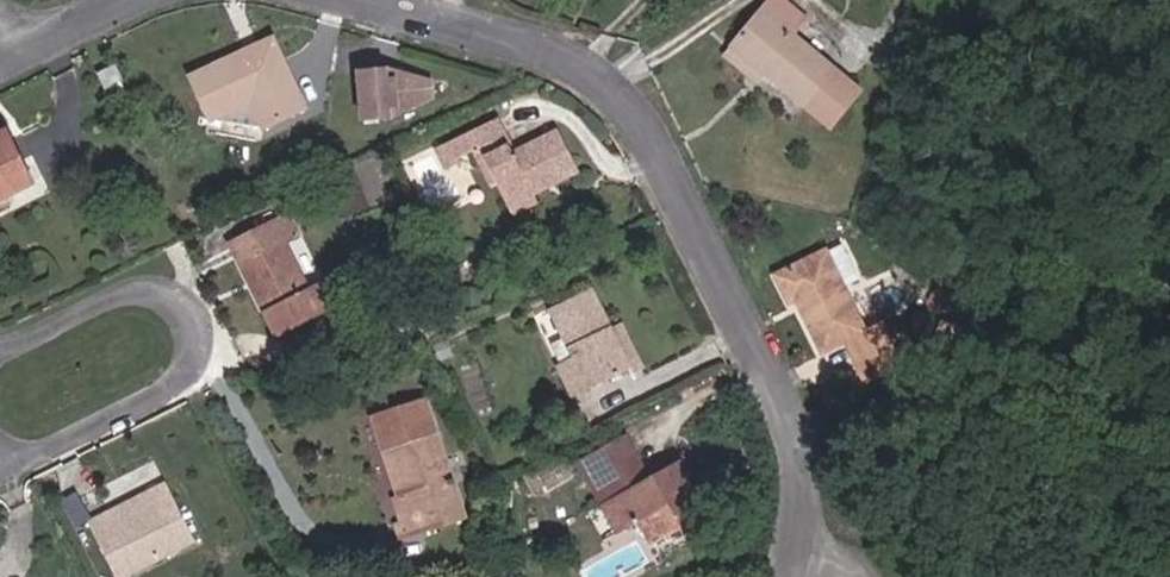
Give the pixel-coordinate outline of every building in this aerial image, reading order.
[(862,88),(792,31),(803,17),(781,0),(771,0),(735,44),(834,124),(862,88)] [(186,80),(205,122),(249,104),(259,131),(295,117),(266,48),(186,80)] [(111,81),(103,66),(82,75),(91,91),(111,81)] [(439,68),(361,69),(362,114),(440,113),(439,68)] [(206,124),(259,131),(249,104),(205,122),(206,124)] [(485,189),(494,210),(522,197),(562,178),(542,138),(501,157),(484,125),(426,151),(437,175),(445,171),(442,164),(461,155),(478,192),(485,189)] [(10,171),(0,150),(0,176),(10,171)] [(10,171),(0,176),(0,191),(16,184),(10,171)] [(526,205),(522,197),(494,210),(498,218),(526,205)] [(325,311),(311,281),(293,290),(272,242),(283,237),(273,218),(221,241),(265,341),(273,337),(272,334),(325,311)] [(864,274),(845,235),(777,266),(789,293),(797,290),(824,343),(849,334),(859,353),(901,337),(890,313),(865,322),(846,283),(864,274)] [(565,362),(542,374),(559,406),(624,375),(604,336),(583,296),(541,318),(565,362)] [(638,374),(614,330),(604,336),(624,375),(627,380),(638,374)] [(408,402),(362,421),(395,502),(406,527),(393,531),(387,534),(393,549),(458,523),(408,402)] [(579,453),(588,469),(630,449),(621,433),(579,453)] [(643,475),(630,449),(588,469),(586,470),(614,528),(635,518),(645,538),(697,514),(670,463),(643,475)] [(94,497),(102,513),(156,487),(147,470),(94,497)] [(94,497),(68,510),(99,569),(178,533),(156,487),(102,513),(94,497)] [(406,527),(395,502),(383,506),(393,531),(406,527)]
